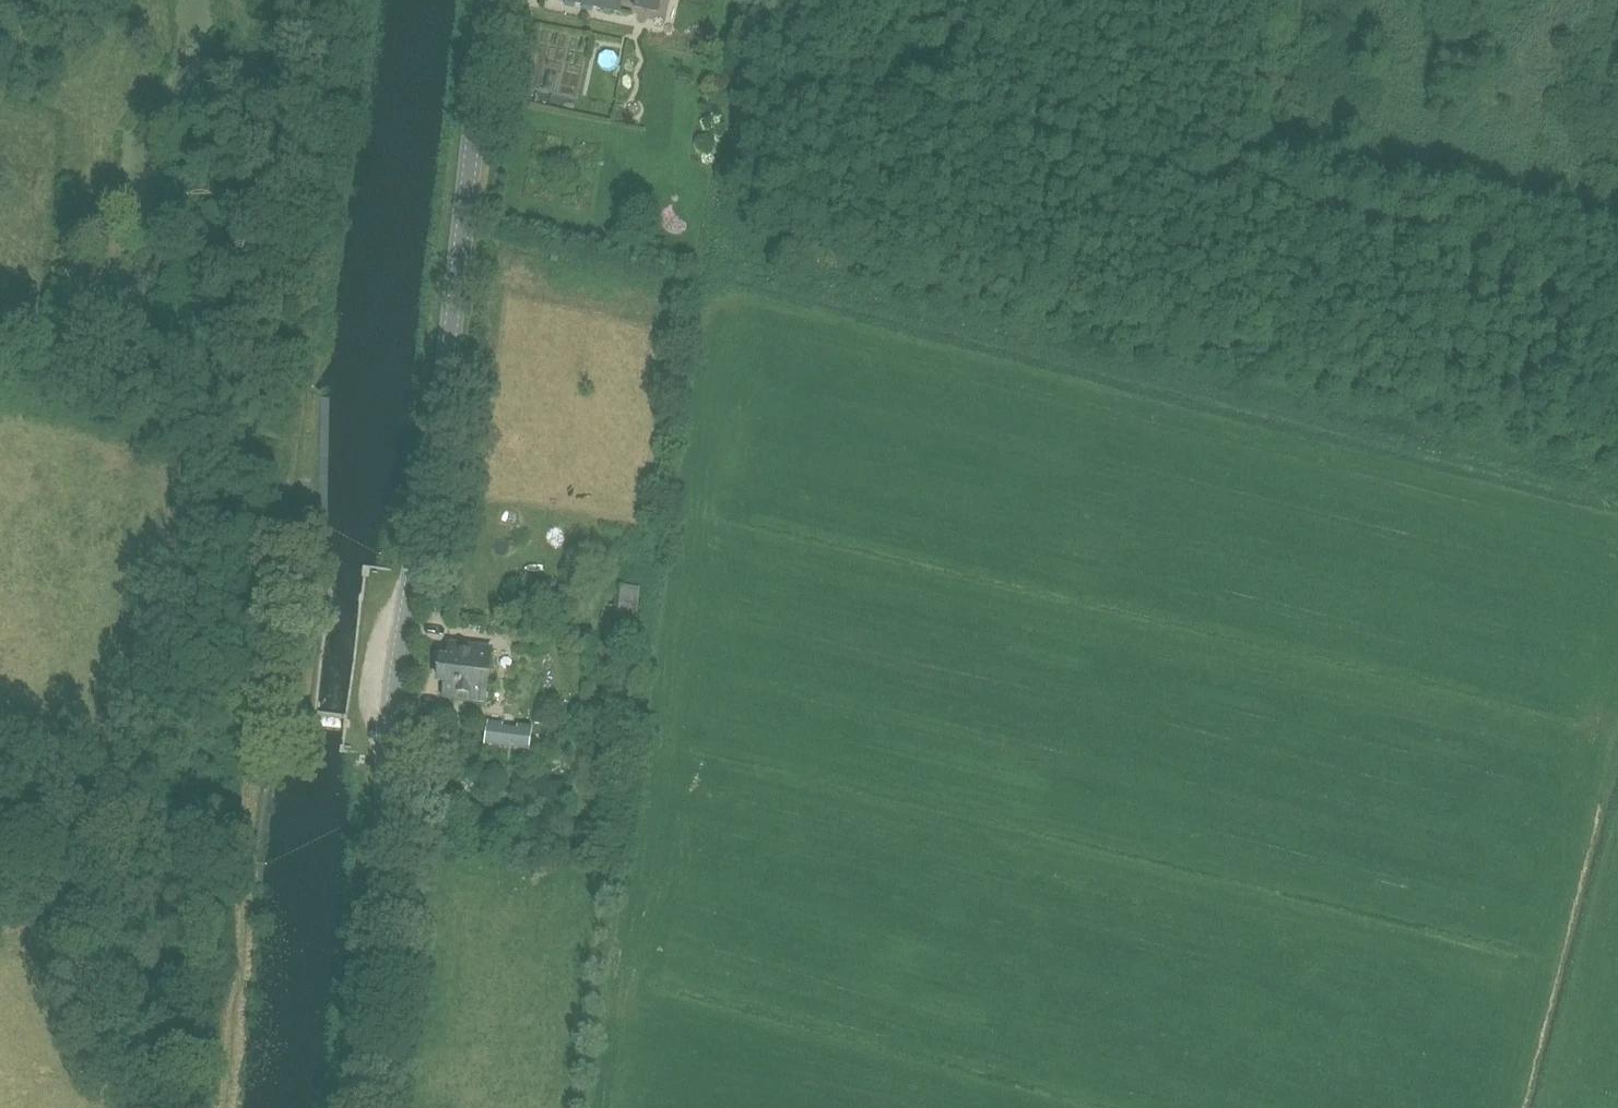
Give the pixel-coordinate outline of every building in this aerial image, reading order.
[(621,0),(561,0),(561,1),(618,13),(621,0)] [(552,253),(551,256),(550,261),(557,262),(558,257),(559,255),(552,253)] [(616,586),(613,631),(636,632),(640,588),(616,586)] [(490,649),(451,645),(449,658),(441,657),(438,681),(446,682),(444,697),(484,702),(490,649)] [(534,715),(533,722),(543,723),(543,717),(545,717),(546,712),(544,712),(545,705),(543,705),(544,697),(538,697),(537,704),(536,704),(535,710),(532,710),(532,715),(534,715)] [(501,729),(502,724),(486,722),(483,744),(529,750),(532,728),(516,726),(516,731),(501,729)]
